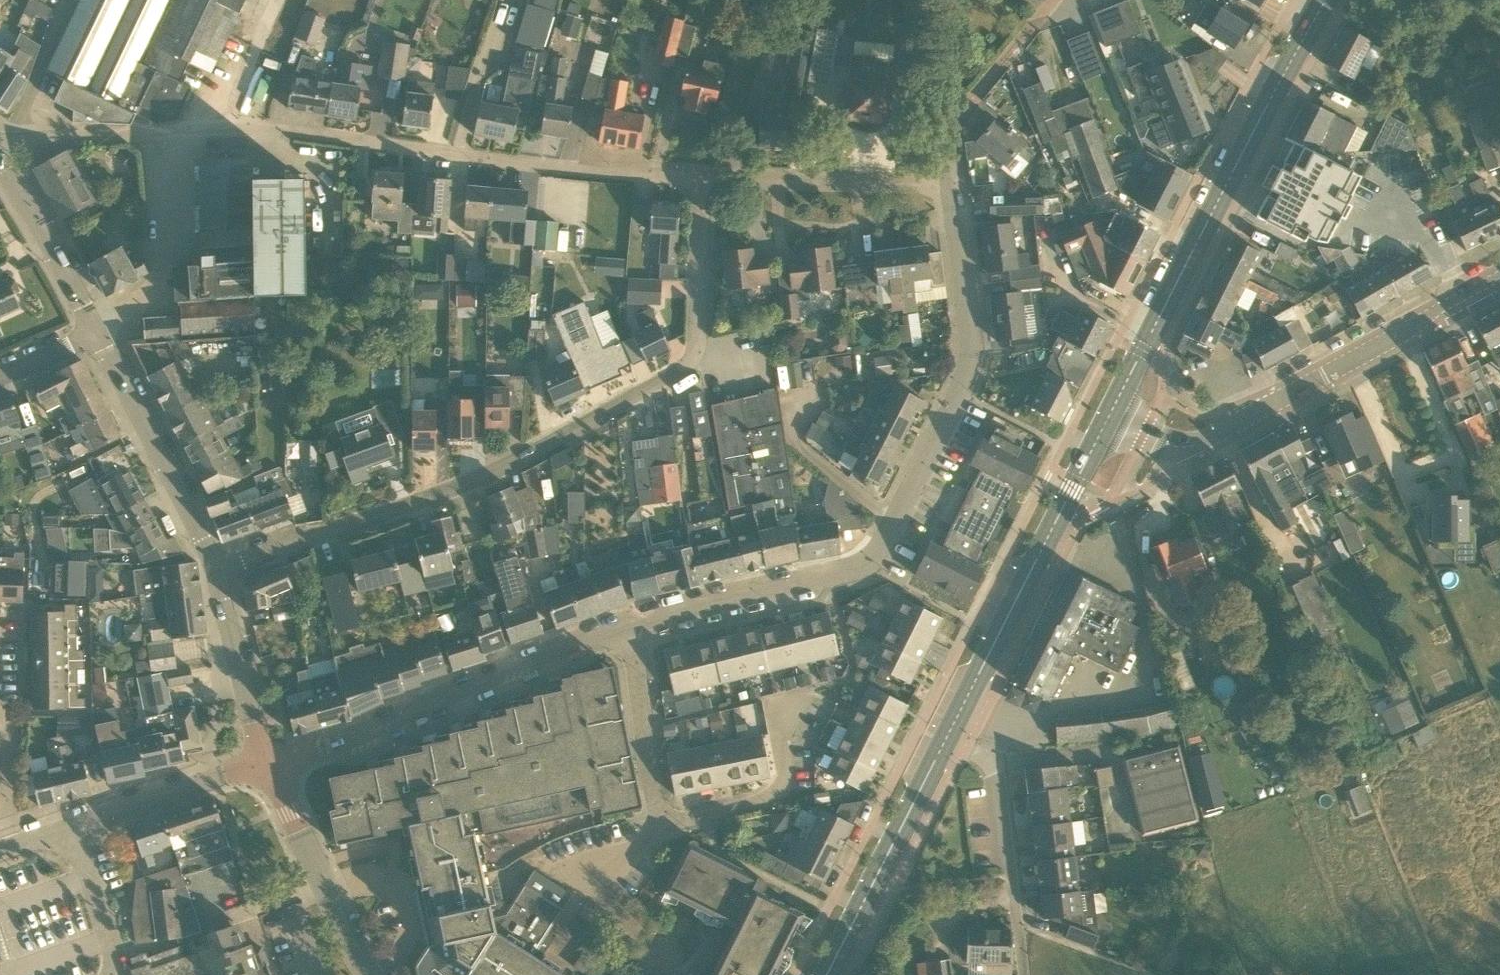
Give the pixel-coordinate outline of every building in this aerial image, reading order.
[(21,15),(31,20),(34,16),(46,22),(52,9),(36,0),(27,0),(21,15)] [(143,64),(137,61),(167,0),(82,0),(47,71),(57,76),(65,80),(55,101),(75,111),(74,121),(73,122),(131,125),(136,114),(156,70),(143,64)] [(156,123),(177,120),(193,88),(181,81),(190,61),(212,71),(246,0),(174,0),(143,64),(156,70),(136,114),(155,123),(156,123)] [(705,0),(690,0),(686,13),(701,16),(705,0)] [(1128,1),(1128,0),(1127,0),(1093,13),(1106,47),(1140,33),(1128,1)] [(1220,10),(1208,2),(1207,1),(1194,23),(1207,31),(1207,32),(1233,48),(1247,25),(1221,9),(1220,10)] [(542,50),(555,11),(526,2),(513,41),(542,50)] [(316,44),(324,20),(308,14),(299,38),(316,44)] [(567,14),(561,33),(577,37),(583,19),(567,14)] [(672,66),(673,60),(683,23),(684,20),(667,16),(654,62),(672,66)] [(683,23),(673,60),(684,63),(694,26),(683,23)] [(1372,41),(1344,27),(1324,64),(1352,78),(1372,41)] [(829,85),(838,34),(817,30),(809,72),(808,81),(829,85)] [(1066,40),(1078,70),(1100,61),(1089,31),(1066,40)] [(405,80),(410,46),(384,42),(379,76),(405,80)] [(798,105),(808,45),(790,42),(786,62),(790,63),(784,102),(798,105)] [(19,49),(14,46),(9,53),(0,48),(0,78),(19,49)] [(10,110),(28,80),(30,74),(23,69),(31,56),(19,49),(0,78),(0,108),(7,113),(10,110)] [(595,101),(601,78),(608,53),(596,50),(582,97),(595,101)] [(561,106),(566,78),(562,78),(565,58),(552,56),(549,73),(541,72),(537,91),(548,93),(547,104),(546,104),(541,133),(568,137),(572,108),(561,106)] [(894,61),(853,56),(851,56),(848,81),(844,118),(866,120),(866,122),(869,125),(875,126),(879,123),(879,122),(884,122),(886,100),(887,100),(890,97),(891,91),(888,88),(887,88),(888,83),(890,83),(892,82),(894,61)] [(294,78),(289,109),(328,115),(333,83),(309,80),(316,62),(302,58),(295,78),(294,78)] [(1155,93),(1188,79),(1180,60),(1148,73),(1144,62),(1127,69),(1139,100),(1155,93)] [(328,115),(329,115),(357,119),(361,88),(354,87),(358,64),(344,62),(341,84),(333,83),(328,115)] [(716,102),(723,68),(706,64),(703,77),(686,73),(681,94),(688,96),(685,110),(690,111),(689,115),(700,118),(701,113),(706,114),(709,101),(716,102)] [(450,66),(446,98),(461,100),(470,69),(450,66)] [(528,113),(535,81),(506,76),(500,107),(481,103),(474,134),(513,142),(519,111),(528,113)] [(623,113),(628,83),(601,78),(595,101),(607,105),(606,110),(600,142),(638,149),(644,117),(623,113)] [(1162,113),(1196,100),(1188,79),(1155,93),(1162,113)] [(419,127),(429,128),(435,84),(409,80),(403,125),(406,125),(408,131),(416,132),(419,127)] [(1052,111),(1040,82),(1040,83),(1023,89),(1037,124),(1044,120),(1051,138),(1052,140),(1059,159),(1070,155),(1061,135),(1061,134),(1061,132),(1052,111)] [(1359,83),(1353,96),(1367,103),(1373,90),(1359,83)] [(1104,150),(1111,148),(1091,97),(1085,99),(1093,120),(1082,124),(1071,128),(1061,132),(1061,134),(1061,135),(1070,155),(1072,159),(1072,161),(1079,158),(1093,197),(1118,187),(1104,150)] [(1082,124),(1093,120),(1085,99),(1074,103),(1082,124)] [(759,119),(760,147),(787,146),(787,115),(769,115),(773,100),(763,101),(759,119)] [(1196,100),(1162,113),(1165,119),(1151,125),(1160,149),(1208,130),(1196,100)] [(1356,127),(1307,101),(1305,100),(1285,138),(1294,143),(1317,155),(1343,153),(1356,127)] [(1071,128),(1082,124),(1074,103),(1063,107),(1071,128)] [(1465,113),(1486,170),(1499,165),(1499,135),(1489,104),(1465,113)] [(1061,132),(1071,128),(1063,107),(1052,111),(1061,132)] [(978,142),(1006,165),(1016,153),(1027,163),(1036,153),(1024,143),(1010,131),(1008,132),(995,121),(978,142)] [(1369,152),(1417,149),(1416,145),(1380,128),(1369,152)] [(964,157),(977,156),(977,143),(964,143),(964,157)] [(1294,143),(1256,217),(1305,242),(1307,237),(1315,241),(1326,243),(1360,177),(1348,171),(1355,157),(1355,153),(1343,153),(1317,155),(1294,143)] [(128,144),(118,156),(131,166),(140,154),(128,144)] [(94,201),(67,153),(67,152),(36,170),(63,218),(94,201)] [(256,335),(255,296),(307,295),(305,180),(253,181),(253,158),(234,158),(234,152),(222,152),(222,158),(201,158),(202,265),(173,267),(175,302),(180,301),(181,315),(143,318),(145,343),(169,341),(256,335)] [(1138,203),(1139,203),(1168,218),(1186,182),(1156,167),(1151,178),(1138,171),(1117,180),(1122,193),(1139,202),(1138,203)] [(398,233),(411,233),(411,204),(401,203),(403,174),(375,172),(373,202),(372,219),(399,220),(398,233)] [(1499,201),(1494,204),(1482,178),(1469,184),(1476,199),(1469,203),(1487,241),(1499,235),(1499,204),(1499,201)] [(436,216),(435,232),(446,233),(447,217),(448,217),(450,181),(422,179),(419,214),(436,216)] [(1469,203),(1468,203),(1459,183),(1448,188),(1457,208),(1449,212),(1454,222),(1453,223),(1466,251),(1487,241),(1469,203)] [(477,217),(489,218),(492,189),(467,187),(465,216),(464,230),(476,231),(477,217)] [(528,192),(507,190),(492,189),(489,218),(509,220),(509,224),(521,225),(519,244),(534,245),(536,221),(526,220),(528,192)] [(990,198),(991,215),(1041,213),(1041,197),(990,198)] [(680,203),(654,202),(652,201),(650,232),(662,233),(660,257),(652,256),(651,256),(640,255),(640,256),(628,255),(627,275),(659,278),(661,263),(676,265),(680,203)] [(1093,213),(1096,219),(1106,241),(1117,247),(1145,261),(1159,234),(1128,218),(1129,216),(1120,211),(1119,213),(1116,212),(1093,213)] [(1096,219),(1059,235),(1067,254),(1084,247),(1098,282),(1127,297),(1145,261),(1117,247),(1106,241),(1096,219)] [(559,223),(537,220),(534,248),(556,251),(559,223)] [(982,227),(988,272),(1009,269),(1010,281),(1041,277),(1039,264),(1030,265),(1028,252),(1016,254),(1012,223),(982,227)] [(1294,263),(1305,243),(1284,235),(1275,254),(1294,263)] [(1277,295),(1297,304),(1301,294),(1252,271),(1261,253),(1232,238),(1220,262),(1249,276),(1247,280),(1277,295)] [(1369,263),(1363,267),(1351,244),(1341,250),(1343,254),(1343,255),(1353,273),(1359,270),(1381,307),(1436,276),(1431,266),(1397,260),(1374,273),(1369,263)] [(907,303),(908,313),(923,311),(922,302),(916,302),(915,292),(932,290),(932,288),(945,286),(941,252),(928,253),(927,245),(899,249),(906,303),(907,303)] [(1346,290),(1361,318),(1381,307),(1359,270),(1353,273),(1343,255),(1336,258),(1331,248),(1317,246),(1326,264),(1335,259),(1345,277),(1349,275),(1355,285),(1346,290)] [(97,277),(107,296),(149,273),(140,256),(129,262),(121,247),(90,264),(91,266),(90,268),(90,274),(94,277),(97,277)] [(800,251),(801,257),(789,258),(792,289),(805,287),(805,292),(835,289),(830,247),(800,251)] [(753,249),(745,250),(723,252),(727,290),(757,286),(757,285),(769,284),(766,253),(753,254),(753,249)] [(906,306),(906,313),(908,313),(907,303),(906,303),(899,249),(874,252),(875,262),(858,264),(861,288),(889,284),(892,309),(906,306)] [(455,280),(456,257),(455,257),(455,255),(438,254),(437,279),(455,280)] [(456,257),(455,280),(485,282),(486,263),(474,262),(474,258),(466,258),(456,257)] [(610,258),(609,275),(624,276),(625,259),(610,258)] [(1249,276),(1220,262),(1206,289),(1235,304),(1244,286),(1256,292),(1255,296),(1272,304),(1277,295),(1247,280),(1249,276)] [(1012,293),(991,296),(996,341),(1027,336),(1023,306),(1035,304),(1033,291),(1043,290),(1041,277),(1010,281),(1012,293)] [(660,304),(661,281),(629,279),(628,302),(660,304)] [(19,307),(13,294),(20,291),(15,281),(8,284),(8,282),(3,285),(1,280),(0,280),(0,315),(19,307)] [(430,284),(414,284),(414,299),(431,299),(430,284)] [(457,307),(476,306),(476,286),(457,286),(457,307)] [(1206,289),(1196,310),(1245,337),(1243,331),(1248,329),(1235,304),(1206,289)] [(784,320),(799,318),(797,294),(781,296),(784,320)] [(631,365),(620,341),(603,348),(599,339),(602,338),(600,333),(597,334),(583,302),(552,315),(568,353),(573,351),(584,378),(586,377),(591,389),(622,376),(620,369),(631,365)] [(643,331),(624,339),(636,363),(645,358),(647,362),(671,350),(670,348),(658,323),(657,323),(654,316),(656,316),(652,307),(635,315),(643,331)] [(1072,402),(1073,401),(1112,325),(1082,309),(1077,319),(1059,309),(1050,327),(1068,336),(1065,342),(1057,338),(1053,347),(1054,351),(1072,402)] [(1475,322),(1494,359),(1499,356),(1499,309),(1475,322)] [(1245,337),(1196,310),(1184,334),(1192,338),(1188,345),(1189,348),(1208,357),(1218,337),(1241,348),(1245,337)] [(1253,341),(1265,371),(1299,352),(1299,351),(1309,346),(1311,345),(1297,319),(1285,326),(1285,325),(1280,327),(1273,316),(1251,328),(1257,340),(1253,341)] [(545,330),(544,330),(545,321),(531,320),(530,329),(529,329),(528,360),(543,361),(545,330)] [(386,323),(385,348),(406,348),(406,323),(386,323)] [(1465,368),(1467,367),(1454,338),(1424,352),(1446,400),(1474,387),(1465,368)] [(195,392),(169,341),(145,343),(133,344),(132,345),(167,413),(202,394),(201,392),(195,392)] [(579,380),(584,378),(573,351),(568,353),(556,358),(557,361),(541,368),(556,404),(585,392),(579,380)] [(1061,423),(1072,402),(1054,351),(1044,371),(1049,373),(1031,407),(1061,423)] [(851,356),(836,358),(838,371),(852,369),(851,356)] [(888,357),(873,359),(876,376),(891,374),(888,357)] [(791,389),(803,387),(799,360),(788,362),(791,389)] [(73,428),(108,410),(84,361),(34,386),(46,411),(61,404),(73,428)] [(487,415),(485,415),(486,427),(491,427),(493,429),(495,429),(500,429),(502,429),(504,427),(510,427),(510,403),(524,403),(526,376),(498,376),(497,388),(487,388),(487,415)] [(473,439),(473,421),(473,415),(485,415),(487,415),(487,388),(487,386),(461,386),(461,399),(449,399),(449,427),(449,439),(454,439),(456,440),(459,441),(463,441),(466,440),(468,439),(473,439)] [(882,405),(911,421),(914,423),(926,401),(896,386),(890,398),(873,389),(868,398),(882,405)] [(798,528),(778,390),(712,405),(729,509),(744,506),(745,514),(733,517),(736,537),(744,572),(800,559),(800,560),(802,559),(797,528),(798,528)] [(704,391),(689,393),(692,413),(708,410),(704,391)] [(28,449),(37,480),(53,476),(37,424),(22,429),(11,392),(0,396),(0,439),(11,436),(13,441),(23,438),(27,450),(28,449)] [(183,444),(224,423),(219,412),(213,416),(202,394),(167,413),(183,444)] [(882,405),(868,398),(863,407),(857,419),(901,442),(911,421),(882,405)] [(436,427),(449,427),(449,399),(424,399),(424,411),(412,411),(412,450),(418,450),(420,452),(422,452),(427,453),(429,452),(431,450),(436,450),(436,427)] [(382,420),(397,415),(392,400),(374,407),(380,425),(342,439),(339,431),(337,432),(335,431),(331,431),(329,433),(327,435),(324,437),(330,452),(325,453),(331,468),(345,463),(352,483),(369,477),(369,476),(368,476),(365,466),(395,456),(384,426),(382,420)] [(685,406),(670,407),(674,435),(688,433),(685,406)] [(76,458),(121,435),(108,410),(73,428),(74,430),(79,427),(85,440),(70,448),(76,458)] [(1323,425),(1331,443),(1340,465),(1353,459),(1358,471),(1385,459),(1366,414),(1353,420),(1350,413),(1323,425)] [(197,471),(232,452),(223,436),(244,426),(238,415),(224,423),(183,444),(197,471)] [(1471,418),(1457,424),(1469,449),(1482,442),(1471,418)] [(860,448),(890,463),(901,442),(857,419),(851,432),(846,441),(860,448)] [(1273,434),(1304,493),(1308,500),(1332,486),(1324,467),(1308,476),(1298,457),(1305,453),(1292,423),(1273,434)] [(1019,448),(1012,444),(993,435),(994,435),(993,434),(992,434),(986,431),(980,443),(979,444),(980,444),(974,456),(974,455),(973,457),(970,464),(981,469),(981,468),(1017,486),(1017,487),(1024,490),(1040,458),(1021,449),(1021,448),(1020,448),(1019,448)] [(1304,493),(1273,434),(1272,433),(1254,443),(1277,488),(1278,487),(1290,510),(1308,500),(1304,493)] [(632,441),(638,488),(640,504),(681,499),(677,463),(674,435),(632,441)] [(319,466),(319,440),(303,440),(302,466),(319,466)] [(860,448),(846,441),(842,450),(858,459),(852,471),(882,486),(893,464),(890,463),(860,448)] [(1290,510),(1278,487),(1277,488),(1254,443),(1239,451),(1298,560),(1313,551),(1290,510)] [(225,485),(226,487),(263,468),(256,454),(248,458),(250,462),(240,468),(232,452),(197,471),(208,493),(225,485)] [(144,499),(128,468),(122,457),(106,466),(112,477),(101,483),(95,475),(68,490),(81,514),(105,514),(118,513),(144,499)] [(1190,477),(1190,478),(1207,509),(1202,520),(1213,540),(1228,532),(1223,523),(1242,513),(1237,503),(1239,502),(1233,491),(1241,487),(1226,459),(1190,477)] [(261,490),(289,480),(288,476),(285,477),(280,466),(255,476),(261,490)] [(977,566),(1017,487),(1017,486),(981,468),(981,469),(974,482),(973,483),(973,484),(970,491),(969,491),(969,492),(953,524),(952,525),(953,525),(949,533),(948,533),(948,534),(941,548),(931,542),(927,549),(926,550),(927,550),(921,562),(921,561),(920,562),(921,563),(915,575),(968,601),(984,569),(977,566)] [(21,475),(9,478),(13,489),(25,486),(21,475)] [(858,501),(857,500),(830,479),(825,499),(824,499),(826,516),(835,521),(798,528),(797,528),(802,559),(841,553),(837,521),(861,517),(858,501)] [(294,516),(287,497),(295,495),(289,480),(261,490),(263,497),(246,503),(250,513),(240,517),(242,524),(241,524),(245,534),(294,516)] [(525,530),(540,527),(537,511),(528,487),(514,493),(511,488),(489,497),(500,523),(492,526),(498,542),(516,534),(516,533),(525,530)] [(646,558),(630,562),(629,562),(634,597),(635,599),(660,593),(651,558),(645,531),(644,532),(640,504),(638,488),(633,488),(638,522),(634,523),(635,534),(634,534),(638,548),(643,547),(646,558)] [(211,516),(232,507),(230,503),(236,501),(231,489),(204,498),(211,516)] [(568,492),(568,522),(585,522),(585,492),(568,492)] [(1432,541),(1468,541),(1467,500),(1455,500),(1455,495),(1428,495),(1428,514),(1432,514),(1432,541)] [(129,533),(155,519),(144,499),(118,513),(105,514),(115,530),(129,533)] [(222,542),(245,534),(241,524),(242,524),(240,517),(250,513),(246,503),(232,508),(232,507),(211,516),(211,518),(213,517),(222,542)] [(690,548),(699,583),(744,572),(736,537),(729,529),(725,513),(685,523),(687,542),(689,548),(690,548)] [(454,533),(451,516),(450,516),(433,520),(436,534),(415,540),(420,559),(424,575),(453,568),(447,543),(461,540),(459,532),(454,533)] [(181,553),(175,536),(167,541),(155,519),(129,533),(115,530),(109,528),(110,549),(137,548),(141,556),(145,554),(149,561),(163,558),(169,556),(170,557),(181,553)] [(540,527),(525,530),(530,558),(548,555),(543,526),(540,527)] [(1364,547),(1356,530),(1343,536),(1351,553),(1364,547)] [(651,558),(660,593),(681,587),(681,588),(698,584),(698,583),(699,583),(690,548),(689,548),(655,556),(649,531),(645,531),(651,558)] [(1210,567),(1206,569),(1194,537),(1168,547),(1166,542),(1150,548),(1156,563),(1153,564),(1159,580),(1169,576),(1180,605),(1191,600),(1205,639),(1230,629),(1215,589),(1217,588),(1210,567)] [(346,571),(325,577),(339,632),(360,627),(351,591),(358,589),(358,590),(400,579),(404,596),(428,590),(424,575),(420,559),(398,565),(392,541),(360,549),(363,559),(351,562),(354,573),(347,575),(346,571)] [(1486,549),(1496,574),(1499,573),(1499,543),(1486,549)] [(22,601),(23,601),(25,552),(15,552),(15,558),(1,557),(0,600),(22,601)] [(498,603),(502,613),(501,613),(511,643),(544,632),(518,555),(494,562),(498,576),(477,583),(482,598),(490,595),(493,605),(498,603)] [(634,597),(629,562),(630,562),(630,557),(618,561),(619,566),(592,576),(605,610),(627,601),(626,600),(634,597)] [(506,645),(495,610),(493,605),(490,595),(482,598),(477,583),(469,558),(463,560),(468,603),(469,606),(485,653),(506,645)] [(54,560),(53,594),(84,595),(85,561),(54,560)] [(605,610),(592,576),(586,560),(576,564),(582,580),(569,585),(580,619),(605,610)] [(164,591),(200,586),(197,561),(162,566),(134,569),(136,584),(138,595),(164,591)] [(293,587),(285,568),(284,566),(242,584),(246,610),(271,607),(270,596),(293,587)] [(580,619),(569,585),(563,569),(551,573),(553,578),(541,583),(545,594),(558,627),(580,619)] [(1124,659),(1135,638),(1140,628),(1130,623),(1136,611),(1131,609),(1134,603),(1068,570),(1054,598),(1044,619),(1026,654),(1012,682),(1037,694),(1050,701),(1065,673),(1076,652),(1118,672),(1120,668),(1124,659)] [(432,576),(433,587),(455,584),(454,573),(432,576)] [(1314,576),(1284,588),(1312,655),(1336,645),(1330,630),(1335,628),(1314,576)] [(148,641),(150,660),(152,674),(177,669),(172,639),(207,634),(200,586),(164,591),(167,617),(155,619),(149,620),(152,641),(148,641)] [(874,593),(869,604),(881,610),(886,599),(874,593)] [(893,621),(932,640),(943,617),(905,599),(893,621)] [(33,636),(77,635),(77,604),(65,604),(65,611),(33,612),(33,636)] [(273,611),(275,622),(298,616),(295,605),(273,611)] [(487,659),(485,653),(469,606),(457,610),(465,634),(444,641),(453,670),(487,659)] [(853,610),(847,623),(860,630),(866,617),(853,610)] [(806,618),(816,659),(839,653),(829,612),(806,618)] [(792,665),(816,659),(806,618),(782,624),(792,665)] [(921,661),(932,640),(893,621),(883,642),(921,661)] [(141,623),(124,625),(126,642),(143,640),(141,623)] [(769,671),(792,665),(782,624),(758,630),(769,671)] [(745,676),(769,671),(758,630),(735,635),(745,676)] [(34,660),(85,659),(85,650),(77,650),(77,635),(33,636),(34,660)] [(352,651),(332,657),(336,672),(350,712),(382,703),(380,697),(405,690),(404,684),(447,672),(436,635),(385,651),(382,642),(366,647),(365,643),(351,647),(352,651)] [(722,682),(745,676),(735,635),(711,641),(722,682)] [(698,688),(722,682),(711,641),(688,647),(698,688)] [(910,683),(921,661),(883,642),(872,664),(910,683)] [(675,694),(698,688),(688,647),(665,653),(675,694)] [(1181,648),(1166,654),(1181,690),(1196,684),(1181,648)] [(34,685),(78,684),(78,669),(85,669),(85,659),(34,660),(34,685)] [(150,660),(135,661),(137,672),(138,677),(152,674),(150,660)] [(833,665),(818,668),(821,681),(836,678),(833,665)] [(540,960),(548,947),(540,942),(560,912),(562,911),(561,910),(572,894),(535,869),(524,886),(523,886),(522,888),(510,907),(500,901),(490,904),(475,833),(484,831),(485,835),(592,812),(591,809),(601,807),(602,816),(643,807),(622,710),(613,712),(611,705),(620,703),(612,666),(572,675),(573,677),(561,679),(562,684),(545,688),(546,694),(537,696),(517,700),(518,706),(490,712),(491,718),(461,724),(463,730),(434,737),(435,742),(406,749),(407,755),(378,761),(379,767),(329,778),(336,809),(330,810),(337,845),(387,834),(386,830),(408,825),(426,911),(423,912),(430,945),(416,966),(418,974),(564,974),(540,960)] [(194,681),(191,669),(191,667),(177,669),(152,674),(138,677),(137,677),(147,725),(136,727),(139,738),(137,738),(138,743),(138,744),(135,729),(130,730),(140,776),(146,775),(145,770),(185,761),(182,749),(202,745),(194,707),(174,711),(169,687),(194,681)] [(320,710),(311,679),(310,679),(308,669),(296,673),(297,679),(296,694),(285,697),(295,735),(318,728),(314,712),(320,710)] [(351,718),(350,712),(336,672),(311,679),(320,710),(314,712),(318,728),(351,719),(351,718)] [(78,684),(34,685),(35,709),(86,708),(86,698),(78,698),(78,684)] [(105,684),(94,686),(96,698),(107,696),(105,684)] [(859,707),(897,727),(908,705),(870,686),(859,707)] [(699,697),(686,700),(690,713),(702,710),(699,697)] [(1408,700),(1380,712),(1387,729),(1390,734),(1419,722),(1414,710),(1410,699),(1408,700)] [(1180,723),(1179,720),(1175,703),(1132,714),(1055,722),(1057,742),(1136,734),(1180,723)] [(102,753),(108,782),(140,776),(130,730),(122,732),(117,707),(92,711),(92,738),(92,755),(102,753)] [(886,748),(897,727),(859,707),(848,729),(886,748)] [(720,712),(708,715),(712,730),(723,728),(720,712)] [(875,770),(886,748),(848,729),(838,750),(875,770)] [(92,794),(90,787),(84,761),(75,763),(68,734),(58,736),(57,746),(58,746),(71,799),(92,794)] [(771,776),(763,735),(739,739),(747,781),(771,776)] [(40,806),(71,799),(58,746),(57,746),(58,736),(48,739),(48,740),(51,754),(54,768),(32,773),(40,806)] [(723,786),(747,781),(739,739),(716,744),(723,786)] [(1122,757),(1134,805),(1142,837),(1200,822),(1192,793),(1180,743),(1122,757)] [(699,790),(723,786),(716,744),(692,749),(699,790)] [(675,795),(699,790),(692,749),(667,754),(675,795)] [(865,792),(875,770),(838,750),(827,773),(865,792)] [(1025,769),(1028,791),(1066,787),(1079,786),(1076,765),(1025,769)] [(1216,765),(1192,771),(1203,811),(1226,805),(1216,765)] [(1095,768),(1099,788),(1115,785),(1111,766),(1095,768)] [(1346,789),(1356,814),(1372,807),(1362,783),(1346,789)] [(1032,815),(1033,826),(1070,821),(1068,810),(1069,810),(1066,787),(1028,791),(1031,816),(1032,815)] [(196,802),(217,865),(234,860),(213,796),(196,802)] [(810,834),(840,849),(865,800),(864,800),(841,804),(835,815),(822,809),(818,817),(801,809),(794,824),(810,833),(810,834)] [(206,869),(217,865),(196,802),(179,807),(200,871),(206,869)] [(183,876),(200,871),(179,807),(161,813),(172,844),(172,843),(180,866),(183,876)] [(162,847),(172,844),(161,813),(132,822),(136,835),(133,836),(140,856),(137,857),(141,870),(155,865),(152,853),(163,849),(162,847)] [(1073,845),(1086,843),(1083,821),(1071,822),(1071,821),(1070,821),(1033,826),(1032,826),(1035,850),(1036,850),(1037,860),(1074,856),(1073,845)] [(824,881),(840,849),(810,834),(806,841),(798,836),(785,862),(824,881)] [(804,913),(763,893),(765,889),(686,850),(665,891),(736,927),(712,974),(773,974),(804,913)] [(1078,879),(1077,873),(1075,856),(1074,856),(1037,861),(1040,884),(1041,884),(1042,895),(1078,890),(1077,879),(1078,879)] [(183,876),(180,866),(137,879),(133,916),(136,943),(181,937),(201,931),(183,876)] [(1078,890),(1042,895),(1041,895),(1044,919),(1058,917),(1058,921),(1070,926),(1065,937),(1095,948),(1099,935),(1097,934),(1084,929),(1081,914),(1095,912),(1093,889),(1078,890)] [(203,936),(200,937),(204,950),(184,956),(180,946),(148,957),(147,952),(131,958),(135,969),(131,970),(133,974),(272,974),(262,947),(253,950),(251,944),(247,945),(239,923),(203,936)] [(980,929),(974,929),(967,928),(967,930),(964,931),(962,932),(959,933),(957,935),(956,937),(954,939),(954,942),(953,944),(953,947),(954,949),(955,952),(957,954),(959,956),(961,958),(964,958),(966,959),(966,963),(968,963),(986,962),(986,965),(998,965),(998,962),(1007,962),(1010,961),(1009,929),(980,929)] [(950,958),(917,963),(919,974),(952,974),(950,958)]
